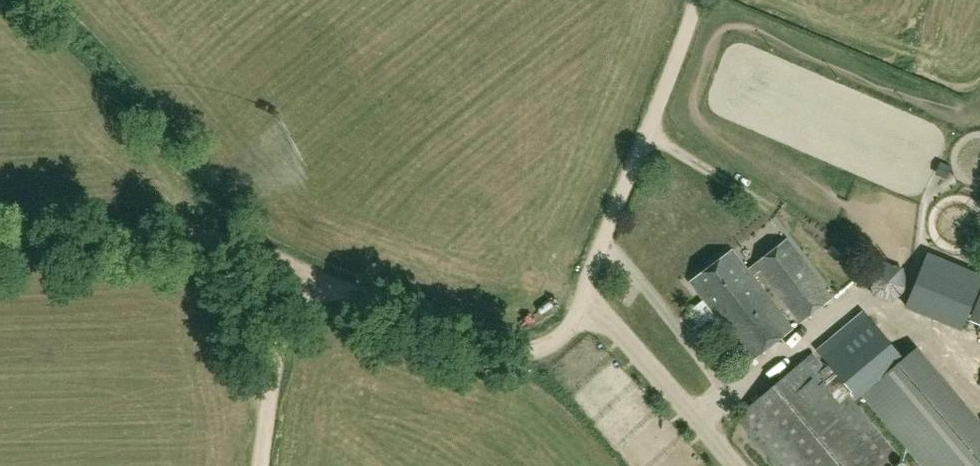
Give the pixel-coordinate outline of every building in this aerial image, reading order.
[(787,240),(748,270),(752,276),(760,270),(800,322),(832,298),(787,240)] [(874,290),(954,318),(973,262),(918,243),(910,265),(886,257),(874,290)] [(792,328),(752,276),(748,270),(732,250),(690,282),(750,361),(792,328)] [(918,376),(903,359),(863,312),(817,351),(858,399),(862,395),(876,412),(918,376)] [(917,347),(903,359),(918,376),(876,412),(922,465),(979,465),(979,423),(917,347)] [(812,354),(737,418),(777,465),(885,465),(898,455),(812,354)]
